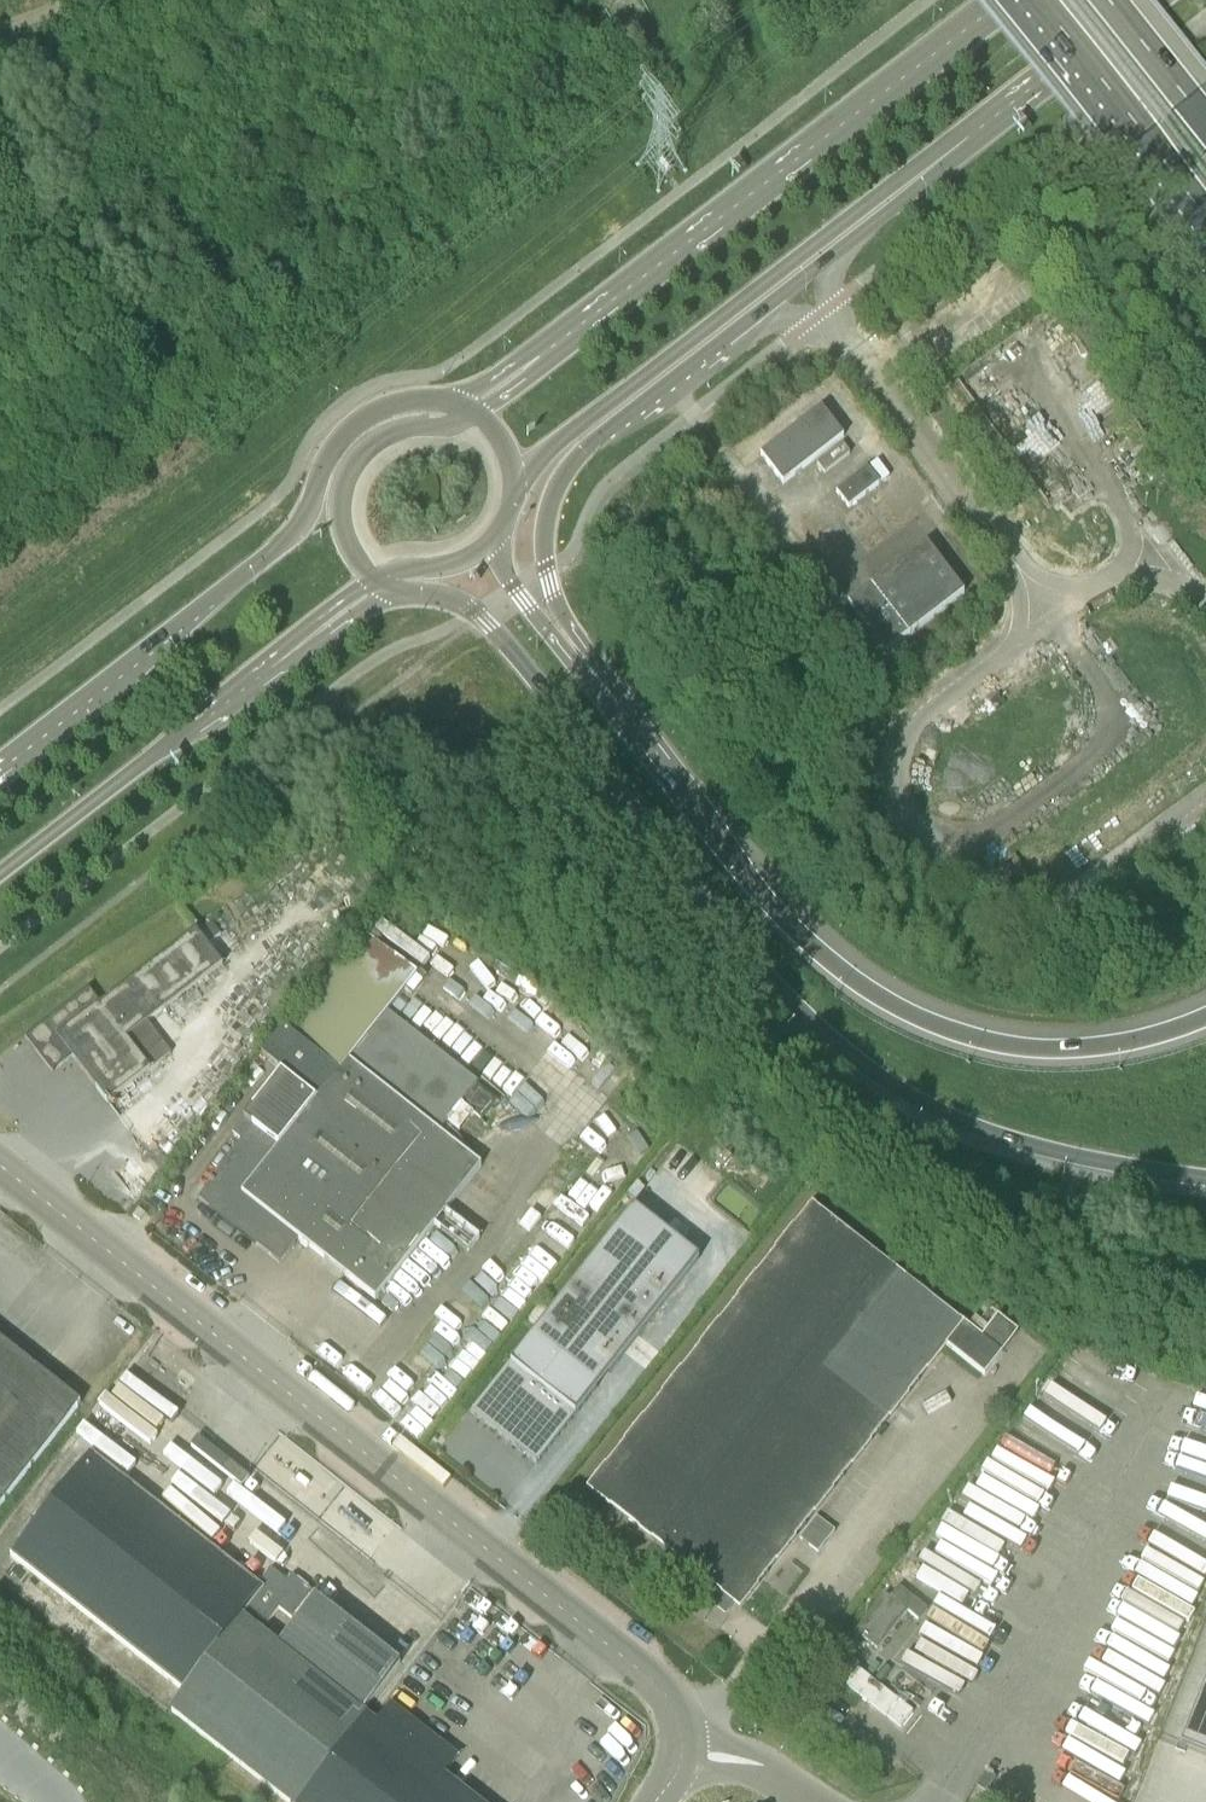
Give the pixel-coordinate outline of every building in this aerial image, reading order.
[(780,483),(841,437),(819,409),(758,455),(780,483)] [(818,464),(825,474),(851,454),(843,444),(818,464)] [(846,508),(877,484),(865,467),(833,491),(846,508)] [(883,654),(962,593),(925,546),(846,606),(883,654)] [(211,944),(222,935),(213,924),(202,933),(211,944)] [(149,1023),(224,964),(198,931),(100,1008),(87,992),(27,1039),(50,1068),(69,1052),(109,1103),(151,1070),(142,1058),(163,1041),(149,1023)] [(412,995),(427,976),(361,931),(262,1056),(282,1072),(233,1135),(241,1142),(209,1182),(211,1184),(199,1200),(249,1239),(254,1233),(262,1240),(258,1246),(281,1264),(299,1240),(376,1300),(435,1226),(469,1253),(480,1239),(446,1212),(482,1166),(440,1133),(448,1123),(460,1132),(474,1114),(483,1121),(504,1095),(464,1063),(468,1059),(458,1051),(454,1056),(426,1033),(429,1029),(416,1019),(408,1029),(388,1013),(406,990),(412,995)] [(982,1340),(812,1204),(589,1488),(670,1552),(660,1564),(693,1590),(703,1578),(741,1607),(822,1500),(945,1345),(985,1375),(1018,1332),(999,1318),(982,1340)] [(632,1207),(470,1413),(535,1464),(697,1259),(632,1207)] [(81,1402),(0,1340),(0,1507),(81,1402)] [(260,1585),(92,1453),(12,1555),(185,1691),(250,1608),(269,1623),(280,1609),(293,1619),(315,1592),(294,1576),(289,1582),(272,1569),(260,1585)] [(856,1633),(878,1650),(907,1613),(896,1604),(886,1596),(885,1596),(856,1633)] [(317,1597),(279,1645),(246,1619),(173,1712),(288,1801),(294,1801),(402,1664),(317,1597)] [(902,1728),(913,1713),(858,1669),(846,1684),(902,1728)] [(1180,1748),(1205,1758),(1205,1682),(1180,1748)] [(391,1705),(377,1723),(367,1716),(300,1801),(479,1801),(445,1775),(459,1757),(391,1705)] [(996,1779),(986,1773),(977,1788),(987,1794),(996,1779)]
